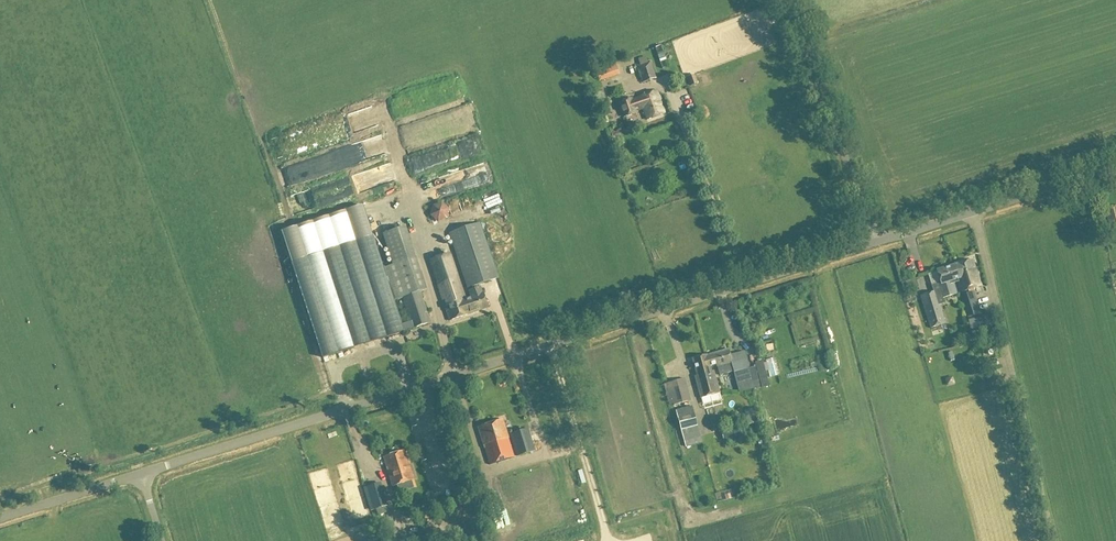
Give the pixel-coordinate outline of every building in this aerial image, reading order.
[(640,68),(639,69),(642,84),(655,80),(650,64),(647,64),(645,58),(639,60),(640,68)] [(596,72),(599,82),(618,75),(615,66),(596,72)] [(694,75),(687,77),(690,87),(698,84),(694,75)] [(634,110),(642,108),(645,121),(663,115),(656,91),(638,97),(638,98),(631,100),(631,99),(618,102),(623,117),(635,113),(634,110)] [(639,115),(632,117),(636,132),(643,130),(639,115)] [(637,140),(640,153),(651,150),(648,137),(637,140)] [(420,152),(413,155),(417,164),(424,161),(420,152)] [(437,221),(452,212),(445,200),(430,209),(437,221)] [(456,215),(464,212),(461,204),(453,207),(456,215)] [(1111,231),(1115,230),(1115,207),(1106,210),(1111,231)] [(329,220),(308,223),(310,239),(332,235),(329,220)] [(479,224),(449,234),(467,289),(498,278),(479,224)] [(387,267),(383,269),(373,238),(343,248),(292,265),(322,358),(373,342),(430,323),(420,293),(426,291),(406,228),(384,235),(393,266),(387,267)] [(469,316),(464,300),(449,255),(429,261),(450,322),(469,316)] [(953,267),(957,282),(958,282),(961,293),(980,287),(972,261),(953,267)] [(940,285),(939,285),(938,283),(931,285),(933,293),(935,292),(939,306),(944,304),(942,300),(943,300),(943,298),(956,295),(952,283),(957,282),(953,267),(936,272),(940,285)] [(917,278),(921,288),(932,284),(928,274),(917,278)] [(903,292),(914,288),(911,279),(900,283),(903,292)] [(464,300),(469,316),(470,315),(488,309),(483,295),(480,288),(468,292),(470,298),(464,300)] [(930,328),(944,324),(939,306),(935,292),(933,293),(920,297),(930,328)] [(987,314),(967,320),(971,331),(990,325),(987,314)] [(706,356),(709,367),(716,365),(716,367),(717,367),(718,372),(725,370),(724,366),(731,364),(728,351),(706,356)] [(706,356),(692,360),(696,376),(694,377),(699,398),(700,398),(702,404),(721,400),(714,372),(710,373),(709,367),(706,356)] [(667,384),(673,406),(690,401),(684,380),(667,384)] [(545,417),(554,417),(554,406),(545,406),(545,417)] [(692,407),(675,412),(676,414),(685,449),(702,443),(692,407)] [(758,423),(754,409),(743,412),(747,426),(758,423)] [(736,411),(731,418),(736,422),(741,416),(736,411)] [(503,421),(478,428),(489,465),(513,457),(508,439),(503,421)] [(724,442),(745,436),(742,425),(720,431),(724,442)] [(528,430),(510,435),(516,456),(517,457),(535,451),(528,430)] [(404,451),(383,457),(392,487),(413,481),(404,451)] [(452,485),(455,498),(467,495),(464,482),(452,485)] [(386,514),(384,507),(387,506),(381,484),(366,488),(373,511),(375,510),(377,517),(386,514)] [(548,504),(554,518),(561,516),(556,501),(548,504)] [(392,518),(381,521),(387,540),(399,540),(392,518)]
